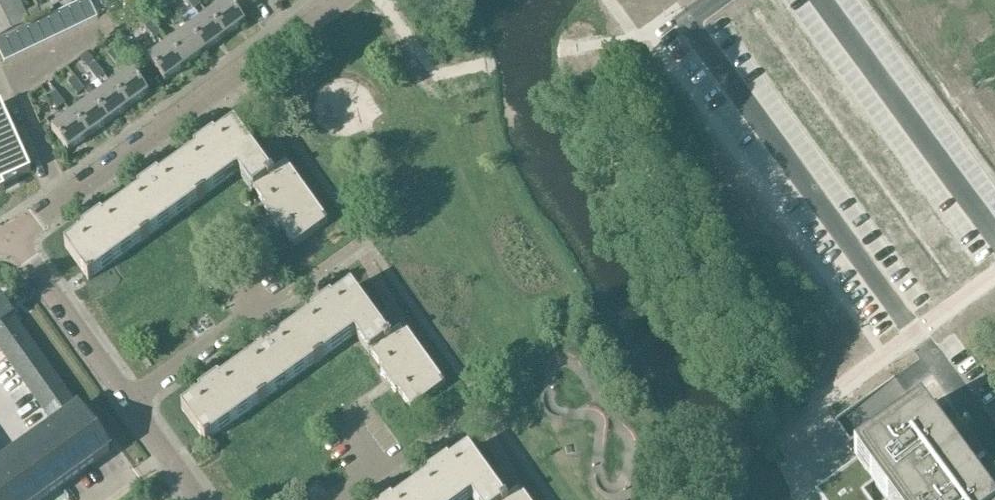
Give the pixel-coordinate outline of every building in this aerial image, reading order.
[(30,24),(18,0),(0,0),(0,39),(30,24)] [(86,24),(97,18),(88,0),(81,0),(76,3),(86,24)] [(182,21),(167,0),(166,0),(159,5),(174,26),(182,21)] [(194,12),(201,7),(196,0),(185,0),(194,12)] [(208,15),(225,38),(245,23),(229,0),(208,15)] [(51,3),(40,8),(44,18),(55,13),(56,12),(53,7),(51,3)] [(76,3),(65,8),(75,29),(86,24),(76,3)] [(55,13),(65,34),(75,29),(65,8),(56,12),(55,13)] [(55,13),(44,18),(54,39),(65,34),(55,13)] [(205,53),(225,38),(208,15),(188,30),(205,53)] [(34,23),(44,44),(54,39),(44,18),(34,23)] [(161,35),(150,20),(143,25),(154,41),(161,35)] [(34,23),(23,29),(33,49),(44,44),(34,23)] [(13,34),(23,55),(33,49),(23,29),(13,34)] [(185,67),(205,53),(188,30),(168,44),(185,67)] [(13,34),(2,39),(12,60),(23,55),(13,34)] [(6,63),(12,60),(2,39),(0,41),(0,51),(6,63)] [(165,82),(185,67),(168,44),(148,59),(165,82)] [(107,52),(118,67),(125,62),(114,47),(107,52)] [(86,67),(97,82),(104,77),(93,62),(86,67)] [(111,85),(128,109),(149,94),(131,70),(111,85)] [(76,97),(84,91),(73,76),(65,82),(76,97)] [(108,123),(128,109),(111,85),(91,99),(108,123)] [(45,96),(56,111),(63,106),(53,91),(45,96)] [(89,138),(108,123),(91,99),(71,114),(89,138)] [(5,191),(2,186),(31,172),(0,105),(0,193),(5,191)] [(68,153),(89,138),(71,114),(51,129),(68,153)] [(201,149),(177,167),(201,200),(240,172),(253,190),(271,177),(234,125),(209,143),(208,141),(199,147),(201,149)] [(253,190),(294,248),(328,224),(286,166),(271,177),(253,190)] [(144,190),(121,207),(145,241),(201,200),(177,167),(153,184),(151,182),(143,188),(144,190)] [(88,230),(65,247),(87,279),(89,281),(145,241),(121,207),(97,225),(95,222),(87,228),(88,230)] [(318,312),(294,330),(318,363),(357,335),(370,354),(389,340),(351,288),(327,306),(325,304),(316,310),(318,312)] [(110,452),(86,420),(84,421),(10,318),(13,317),(0,299),(0,350),(54,425),(0,463),(0,499),(43,499),(110,452)] [(404,329),(389,340),(370,354),(411,411),(445,387),(404,329)] [(261,353),(238,370),(261,403),(318,363),(294,330),(270,347),(268,345),(260,351),(261,353)] [(206,394),(182,410),(204,441),(205,444),(261,403),(238,370),(214,388),(212,385),(204,391),(206,394)] [(921,414),(816,491),(822,499),(984,499),(921,414)] [(411,492),(416,499),(470,499),(474,497),(476,499),(504,499),(468,451),(443,469),(442,466),(433,472),(435,475),(411,492)] [(411,492),(400,499),(416,499),(411,492)] [(508,499),(526,499),(520,492),(508,499)]
